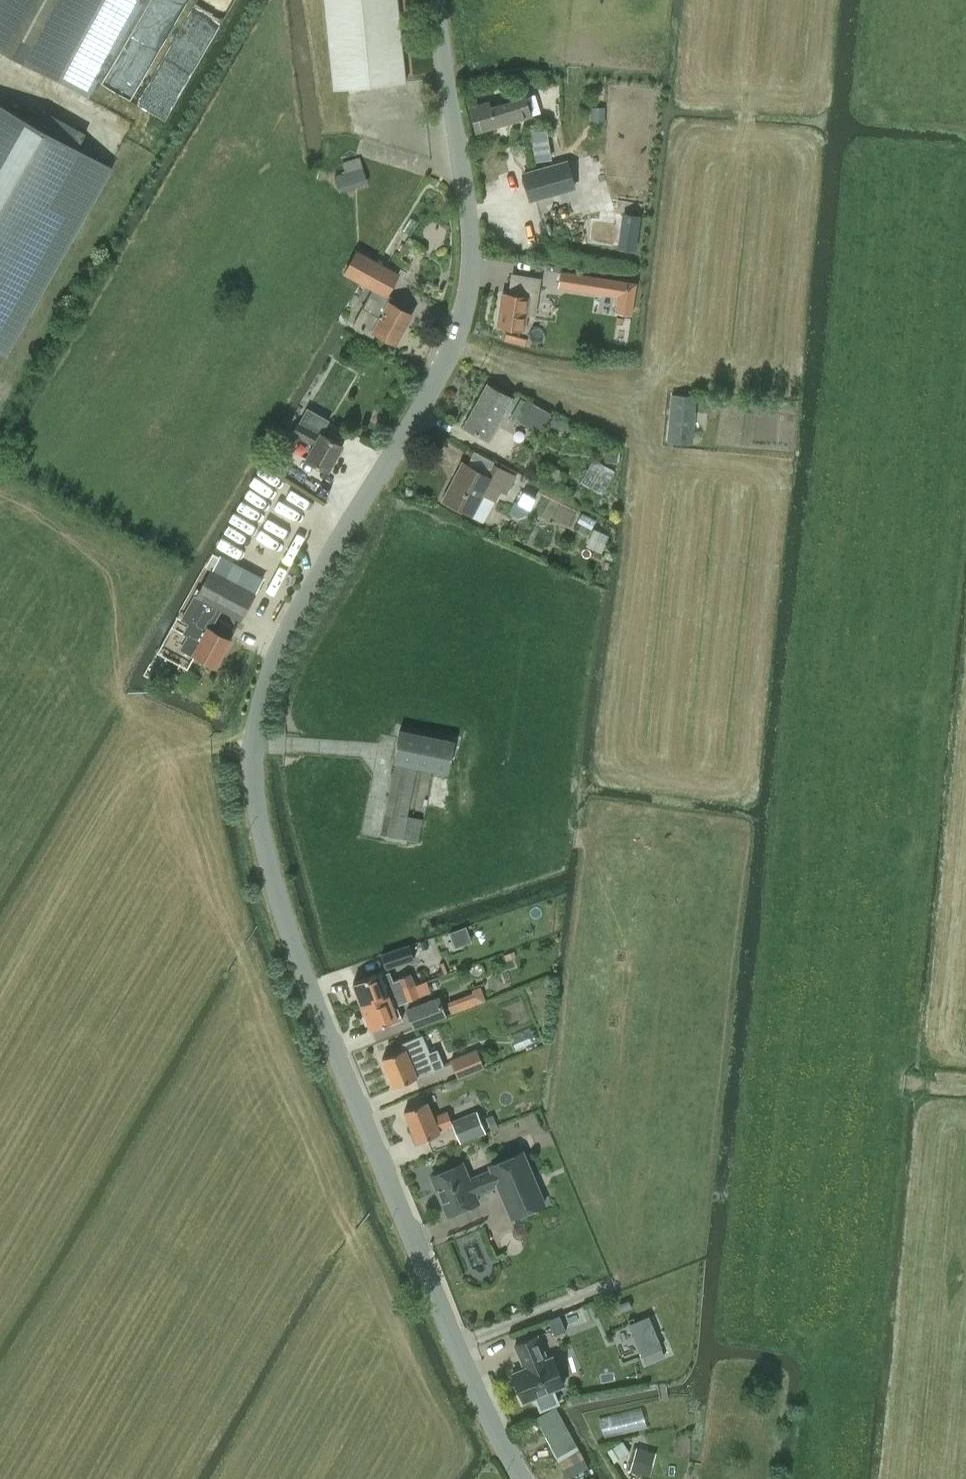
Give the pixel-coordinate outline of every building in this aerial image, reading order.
[(57,80),(89,97),(142,0),(0,0),(0,49),(57,80)] [(398,0),(326,0),(335,89),(343,88),(406,81),(398,0)] [(151,87),(140,106),(166,121),(177,102),(151,87)] [(491,101),(470,107),(477,132),(531,116),(526,97),(492,106),(491,101)] [(109,165),(78,147),(86,133),(44,110),(36,123),(0,103),(0,352),(3,353),(109,165)] [(604,108),(590,108),(590,122),(604,122),(604,108)] [(546,130),(531,132),(535,161),(550,159),(546,130)] [(340,193),(368,184),(359,156),(342,162),(345,172),(334,175),(340,193)] [(567,162),(523,174),(530,199),(574,187),(567,162)] [(636,249),(641,214),(623,212),(618,247),(636,249)] [(400,273),(375,259),(357,250),(344,274),(373,290),(354,325),(372,335),(375,330),(396,342),(412,313),(391,302),(393,297),(389,295),(400,273)] [(639,282),(600,276),(560,270),(560,271),(558,287),(597,293),(619,297),(617,312),(634,314),(636,299),(639,282)] [(524,331),(527,314),(535,315),(540,277),(512,273),(510,292),(504,291),(499,327),(524,331)] [(507,333),(505,341),(526,346),(528,338),(507,333)] [(489,439),(512,397),(488,384),(465,427),(489,439)] [(671,394),(667,441),(693,443),(697,396),(671,394)] [(541,432),(551,413),(531,402),(521,421),(541,432)] [(308,408),(294,433),(314,445),(307,458),(330,471),(344,445),(322,433),(330,420),(308,408)] [(559,415),(553,424),(569,433),(574,424),(559,415)] [(616,450),(606,449),(605,461),(615,462),(616,450)] [(603,492),(615,473),(596,461),(584,480),(603,492)] [(506,492),(515,476),(495,465),(489,475),(464,462),(444,499),(472,514),(484,494),(496,500),(501,490),(506,492)] [(547,479),(560,486),(567,474),(553,467),(547,479)] [(519,503),(530,509),(536,498),(525,492),(519,503)] [(527,515),(530,509),(519,503),(515,501),(512,506),(522,512),(527,515)] [(590,545),(604,549),(607,538),(592,534),(590,545)] [(211,568),(197,595),(221,607),(240,619),(255,592),(254,592),(263,577),(221,554),(212,569),(211,568)] [(189,635),(181,649),(194,656),(195,655),(216,666),(230,639),(210,627),(221,607),(197,595),(195,594),(182,618),(190,623),(184,632),(189,635)] [(397,762),(383,834),(402,838),(407,817),(417,766),(448,772),(455,740),(401,729),(394,761),(397,762)] [(422,820),(407,817),(402,838),(418,841),(422,820)] [(382,955),(387,968),(414,958),(409,945),(382,955)] [(515,951),(502,956),(504,961),(517,957),(515,951)] [(415,985),(411,975),(397,980),(394,981),(390,971),(385,973),(384,971),(381,972),(355,982),(363,1005),(390,995),(400,991),(415,985)] [(431,990),(427,981),(415,985),(390,995),(363,1005),(372,1028),(386,1022),(387,1025),(404,1018),(398,1005),(399,1004),(431,990)] [(474,992),(448,1002),(452,1013),(478,1004),(486,1001),(480,986),(472,989),(474,992)] [(438,997),(406,1009),(414,1028),(446,1016),(438,997)] [(396,1087),(419,1077),(445,1065),(438,1048),(430,1051),(423,1034),(402,1043),(404,1049),(383,1058),(396,1087)] [(477,1048),(450,1059),(458,1078),(485,1067),(477,1048)] [(428,1101),(405,1111),(418,1142),(441,1133),(439,1129),(454,1123),(461,1142),(485,1132),(477,1111),(452,1122),(448,1111),(435,1117),(428,1101)] [(464,1163),(432,1176),(449,1215),(480,1202),(477,1194),(499,1185),(513,1217),(546,1203),(524,1152),(491,1166),(493,1170),(471,1179),(464,1163)] [(559,1315),(549,1319),(555,1335),(566,1330),(559,1315)] [(662,1347),(663,1347),(650,1315),(629,1323),(642,1355),(643,1355),(662,1347)] [(525,1369),(512,1374),(524,1402),(535,1397),(540,1409),(559,1401),(554,1389),(566,1385),(563,1378),(566,1376),(560,1361),(556,1362),(553,1355),(546,1357),(538,1337),(515,1346),(525,1369)] [(665,1356),(662,1347),(643,1355),(647,1364),(665,1356)] [(560,1460),(579,1449),(557,1407),(537,1418),(560,1460)] [(615,1460),(630,1451),(624,1440),(609,1449),(615,1460)] [(637,1447),(631,1471),(641,1474),(648,1450),(637,1447)]
